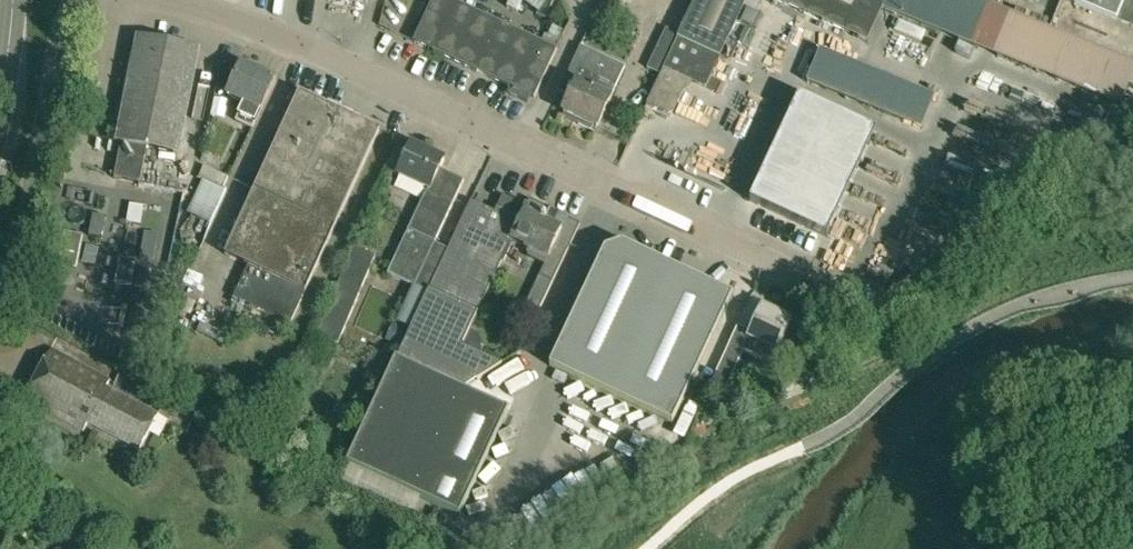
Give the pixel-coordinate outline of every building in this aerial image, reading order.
[(530,98),(534,99),(557,50),(451,0),(433,0),(413,43),(514,90),(511,95),(527,103),(530,98)] [(681,35),(679,40),(662,75),(661,74),(647,105),(669,115),(673,113),(685,90),(686,91),(690,89),(693,82),(706,88),(720,58),(721,58),(729,62),(732,60),(739,46),(729,41),(747,0),(697,0),(681,35)] [(843,31),(857,0),(774,0),(843,31)] [(1075,4),(1132,27),(1132,0),(1065,0),(1075,4)] [(679,40),(681,35),(666,28),(648,68),(661,74),(662,75),(679,40)] [(117,143),(121,144),(114,179),(140,184),(147,149),(178,155),(199,50),(138,38),(131,73),(126,72),(119,107),(124,108),(117,143)] [(590,130),(594,126),(597,128),(625,68),(580,47),(559,92),(569,97),(562,112),(578,119),(578,124),(590,130)] [(937,95),(822,47),(808,80),(923,127),(937,95)] [(221,68),(216,90),(228,95),(227,96),(245,104),(236,122),(253,130),(276,81),(242,65),(237,76),(221,68)] [(233,298),(290,325),(380,129),(300,92),(225,256),(248,267),(233,298)] [(799,93),(756,203),(834,234),(877,124),(799,93)] [(416,287),(429,293),(430,294),(449,251),(435,244),(465,181),(440,170),(445,161),(412,146),(409,151),(397,146),(386,170),(428,189),(388,274),(416,287)] [(223,190),(228,178),(204,167),(198,179),(202,181),(223,190)] [(430,294),(398,362),(397,362),(349,467),(461,518),(510,412),(465,391),(503,365),(480,355),(484,347),(480,332),(472,329),(512,241),(511,241),(527,208),(504,197),(496,214),(471,203),(449,251),(430,294)] [(526,253),(528,259),(544,266),(539,276),(553,282),(580,224),(530,201),(527,208),(511,241),(512,241),(529,249),(526,253)] [(125,228),(123,256),(140,257),(142,229),(125,228)] [(733,294),(622,243),(605,250),(551,368),(674,424),(733,294)] [(317,335),(339,344),(377,256),(354,247),(317,335)] [(412,330),(429,293),(416,287),(399,323),(412,330)] [(539,312),(544,303),(534,298),(530,307),(539,312)] [(751,333),(738,328),(723,361),(717,374),(731,380),(744,351),(773,364),(792,322),(777,315),(765,309),(763,308),(751,333)] [(130,309),(126,333),(140,336),(144,311),(130,309)] [(25,401),(82,431),(86,423),(139,451),(158,415),(104,387),(108,380),(51,350),(25,401)] [(282,444),(287,431),(275,426),(269,439),(282,444)] [(55,548),(85,548),(73,535),(55,548)]
